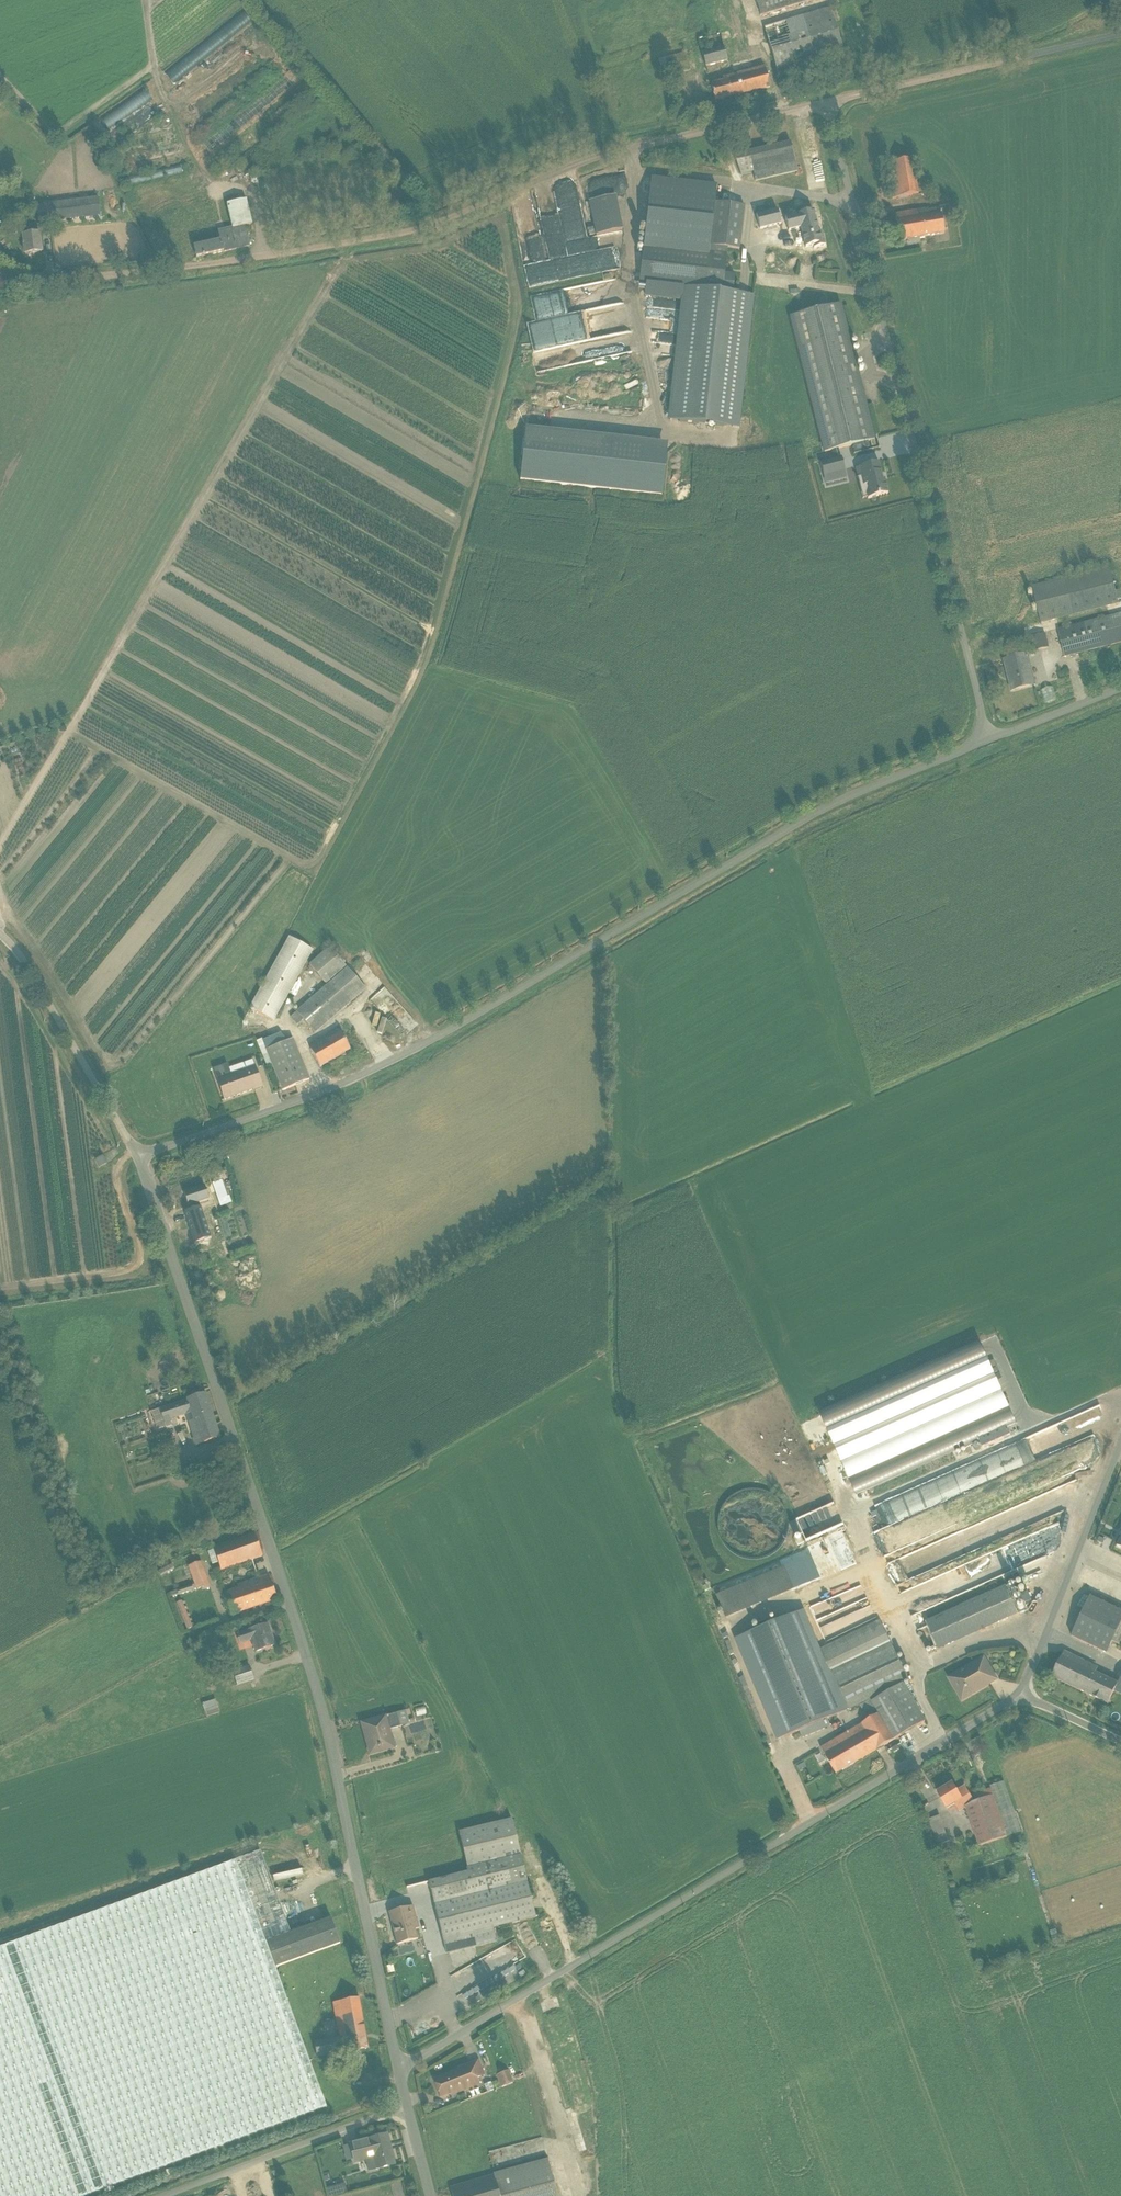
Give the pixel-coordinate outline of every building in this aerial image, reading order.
[(811,0),(756,0),(761,14),(811,0)] [(764,28),(776,67),(779,78),(846,57),(843,47),(831,8),(764,28)] [(723,47),(702,53),(706,66),(727,60),(723,47)] [(659,59),(661,66),(664,77),(668,76),(690,70),(685,52),(659,59)] [(770,87),(765,67),(723,78),(724,81),(711,84),(715,102),(770,87)] [(152,94),(106,121),(110,129),(157,102),(152,94)] [(702,101),(694,104),(698,116),(707,113),(702,101)] [(755,182),(798,171),(790,141),(734,156),(739,175),(752,172),(755,182)] [(913,159),(885,164),(891,200),(919,195),(913,159)] [(675,169),(652,167),(639,285),(646,286),(645,297),(680,301),(667,421),(739,429),(754,296),(731,294),(733,275),(722,274),(725,246),(740,248),(745,205),(730,204),(733,182),(674,176),(675,169)] [(587,182),(591,197),(604,195),(600,179),(587,182)] [(621,230),(614,196),(589,202),(596,236),(621,230)] [(79,200),(36,205),(37,212),(38,223),(81,217),(81,218),(92,217),(89,197),(79,199),(79,200)] [(193,246),(196,258),(250,245),(245,226),(252,224),(246,199),(227,204),(233,228),(218,231),(220,240),(193,246)] [(900,241),(945,234),(941,208),(896,215),(900,241)] [(787,274),(788,261),(805,262),(810,214),(757,209),(754,235),(792,238),(790,250),(767,248),(764,271),(787,274)] [(179,222),(168,225),(171,237),(181,235),(179,222)] [(23,235),(24,243),(25,254),(42,252),(39,233),(23,235)] [(600,245),(598,237),(584,241),(585,249),(600,245)] [(618,250),(566,258),(568,270),(567,270),(569,280),(622,271),(618,250)] [(532,325),(537,354),(571,348),(566,315),(608,308),(605,288),(536,300),(540,324),(532,325)] [(867,441),(875,439),(841,305),(790,318),(824,451),(853,444),(856,454),(869,451),(867,441)] [(521,481),(662,497),(667,446),(526,431),(521,481)] [(846,478),(841,458),(821,463),(825,482),(846,478)] [(878,462),(854,468),(863,499),(887,492),(878,462)] [(1120,605),(1119,601),(1120,600),(1120,592),(1115,594),(1109,568),(1032,587),(1042,625),(1120,605)] [(1064,657),(1120,643),(1120,614),(1057,630),(1064,657)] [(1047,635),(1030,638),(1032,651),(1049,648),(1047,635)] [(1010,692),(1035,686),(1028,656),(1004,661),(1010,692)] [(1050,707),(1062,703),(1056,688),(1045,692),(1050,707)] [(290,938),(258,1013),(282,1024),(315,949),(290,938)] [(320,1037),(372,992),(334,949),(313,967),(331,988),(294,1020),(302,1029),(309,1023),(320,1037)] [(323,1068),(356,1055),(346,1031),(313,1045),(323,1068)] [(313,1084),(300,1041),(290,1044),(287,1036),(262,1043),(270,1069),(277,1067),(285,1092),(313,1084)] [(221,1100),(261,1088),(252,1059),(212,1071),(221,1100)] [(111,1158),(100,1160),(103,1170),(113,1167),(111,1158)] [(181,1216),(202,1209),(197,1191),(176,1198),(181,1216)] [(1019,1425),(979,1339),(819,1413),(858,1497),(979,1441),(983,1448),(1011,1436),(1008,1430),(1019,1425)] [(194,1445),(218,1437),(203,1392),(157,1407),(162,1423),(184,1416),(194,1445)] [(218,1569),(259,1556),(251,1534),(210,1547),(218,1569)] [(795,1588),(786,1567),(720,1595),(729,1617),(795,1588)] [(236,1617),(283,1605),(275,1577),(241,1586),(242,1590),(230,1593),(236,1617)] [(1019,1615),(1006,1586),(926,1622),(939,1651),(1019,1615)] [(1091,1597),(1072,1638),(1107,1654),(1112,1643),(1120,1647),(1120,1612),(1091,1597)] [(188,1602),(180,1605),(191,1634),(199,1631),(188,1602)] [(778,1738),(907,1680),(881,1622),(822,1648),(804,1609),(734,1641),(778,1738)] [(253,1651),(272,1646),(266,1624),(232,1634),(235,1646),(250,1641),(253,1651)] [(1108,1705),(1114,1691),(1120,1694),(1120,1677),(1117,1684),(1095,1674),(1098,1668),(1064,1652),(1052,1679),(1108,1705)] [(960,1703),(997,1681),(982,1657),(946,1679),(960,1703)] [(238,1672),(239,1679),(256,1676),(255,1669),(238,1672)] [(242,1688),(259,1683),(257,1676),(240,1681),(242,1688)] [(838,1773),(926,1721),(905,1686),(860,1707),(865,1718),(875,1716),(822,1749),(838,1773)] [(217,1710),(219,1716),(226,1713),(221,1701),(206,1707),(208,1713),(217,1710)] [(419,1709),(420,1722),(431,1721),(430,1708),(419,1709)] [(366,1756),(393,1749),(384,1717),(358,1723),(366,1756)] [(978,1846),(1023,1833),(1005,1782),(972,1797),(966,1786),(956,1792),(951,1785),(939,1793),(949,1810),(955,1805),(961,1813),(966,1809),(978,1846)] [(932,1822),(943,1847),(954,1843),(944,1817),(932,1822)] [(500,1929),(540,1921),(519,1821),(439,1838),(437,1829),(424,1831),(425,1833),(372,1844),(385,1904),(416,1898),(424,1935),(444,1931),(450,1955),(504,1944),(500,1929)] [(325,2108),(273,1967),(234,1859),(0,1944),(0,2195),(84,2195),(325,2108)] [(393,1946),(417,1940),(409,1907),(385,1913),(393,1946)] [(521,1944),(451,1976),(459,1994),(529,1962),(521,1944)] [(421,1971),(412,1971),(413,1980),(421,1980),(421,1971)] [(313,2057),(365,2048),(357,1999),(329,2003),(335,2036),(311,2040),(313,2057)] [(486,2080),(477,2059),(430,2079),(439,2100),(486,2080)] [(515,2073),(502,2075),(504,2089),(517,2087),(515,2073)] [(373,2171),(393,2166),(385,2134),(345,2144),(350,2164),(370,2159),(373,2171)] [(457,2195),(562,2195),(554,2162),(455,2184),(457,2195)]
